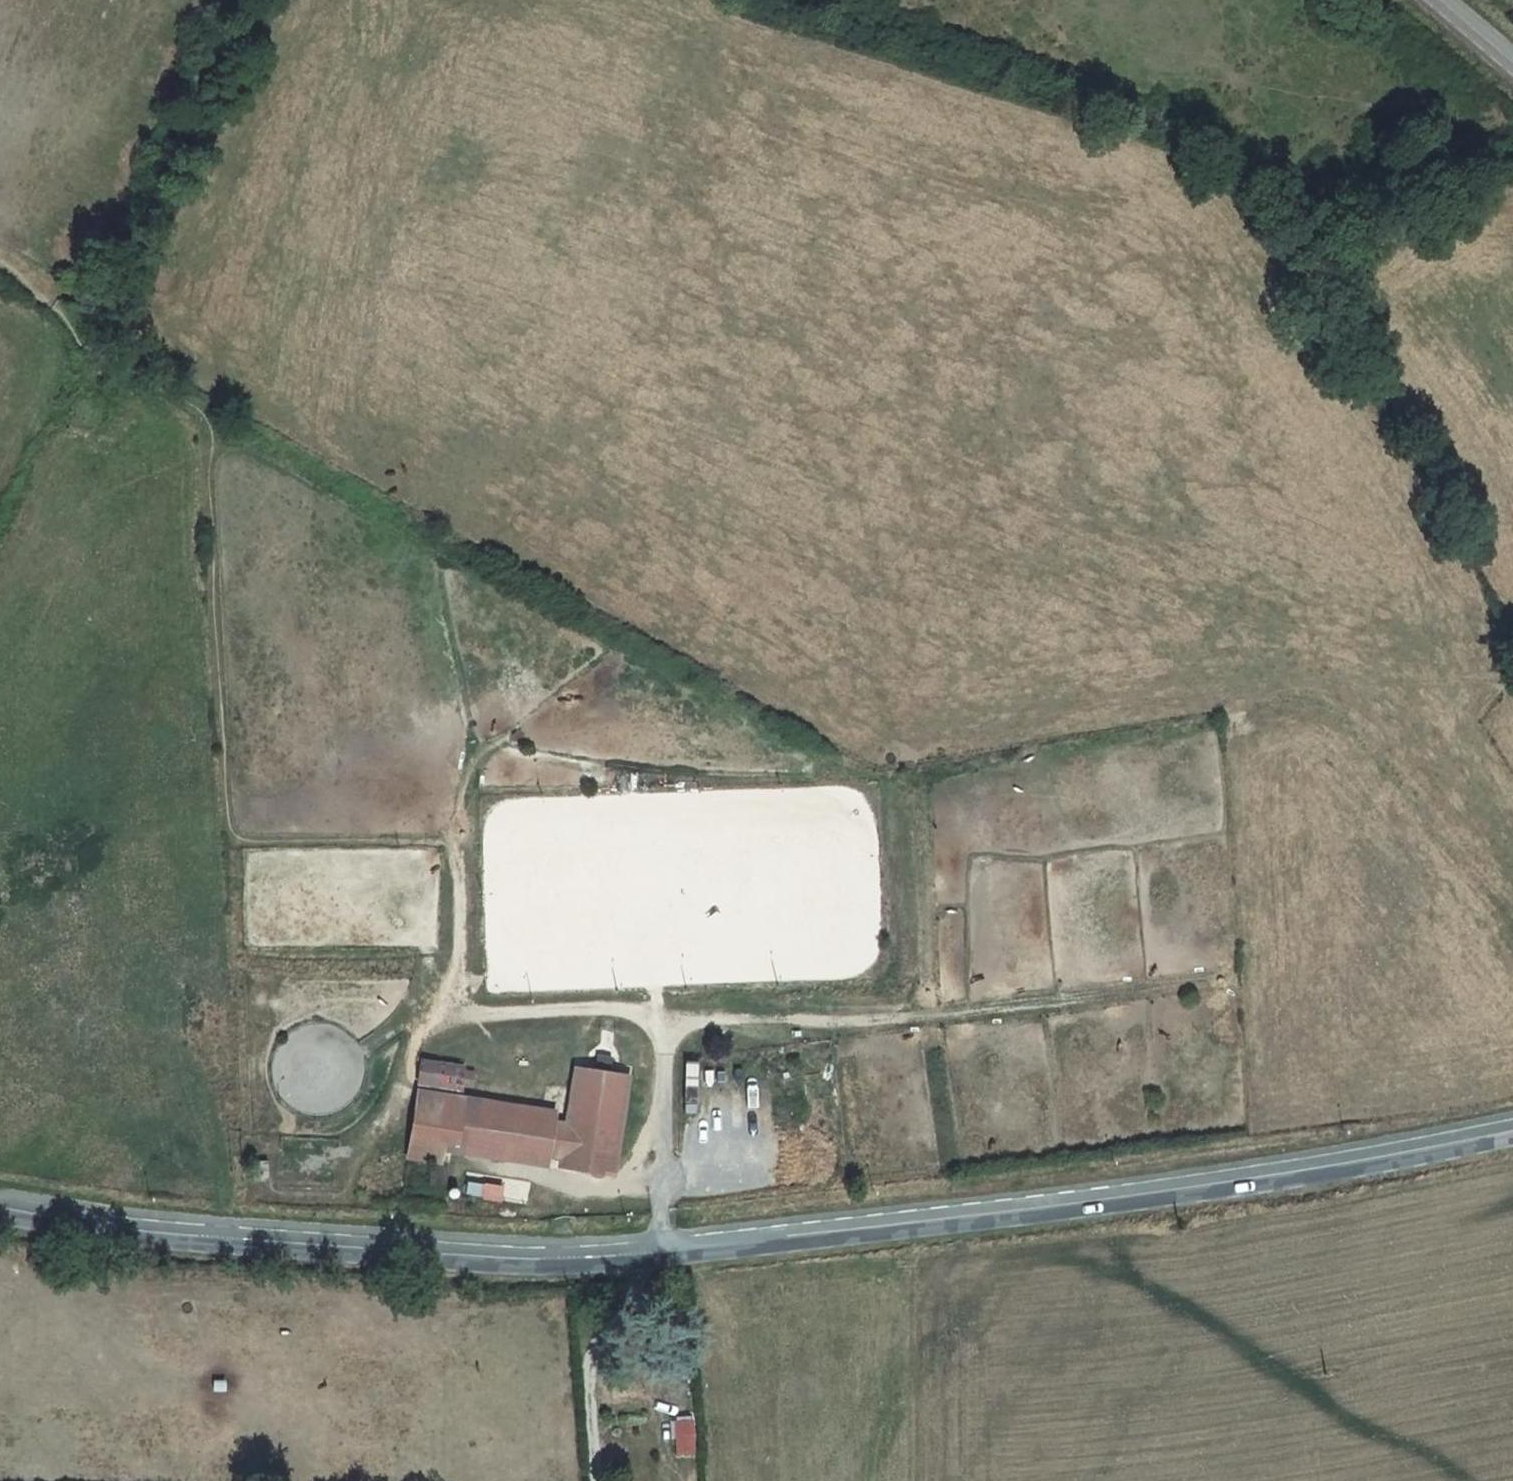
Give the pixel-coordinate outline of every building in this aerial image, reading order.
[(423,1061),(422,1086),(467,1087),(467,1062),(423,1061)] [(575,1124),(572,1143),(610,1149),(622,1075),(584,1069),(575,1124)] [(418,1092),(408,1156),(441,1161),(444,1142),(550,1158),(555,1120),(442,1103),(442,1107),(436,1106),(438,1095),(418,1092)] [(575,1124),(555,1120),(550,1158),(570,1161),(572,1143),(575,1124)] [(610,1149),(572,1143),(570,1161),(568,1168),(606,1174),(610,1149)] [(676,1422),(678,1454),(695,1453),(692,1420),(676,1422)]
